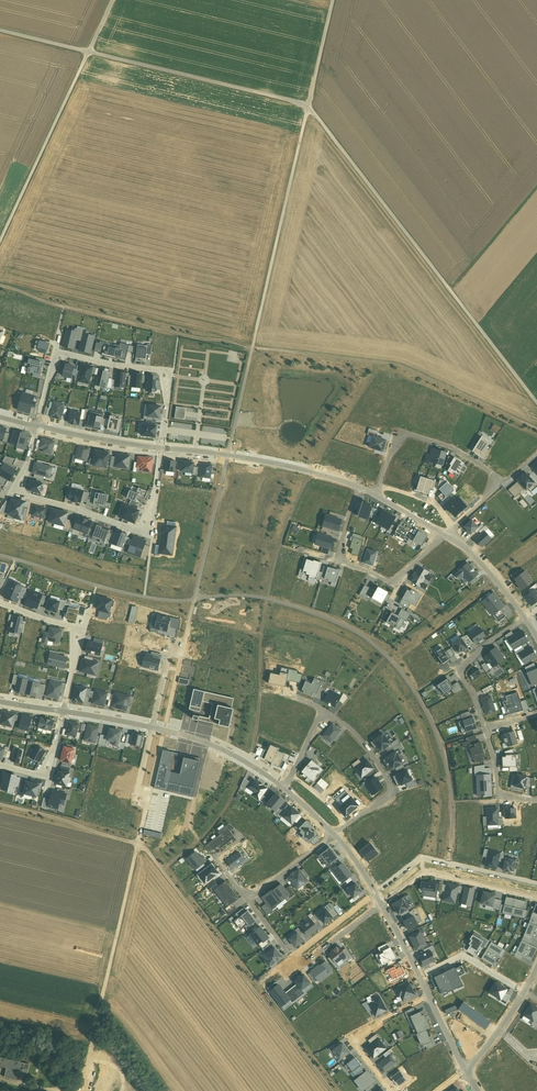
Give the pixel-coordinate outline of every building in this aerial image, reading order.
[(67,330),(63,347),(73,349),(75,340),(77,332),(76,332),(67,330)] [(82,341),(80,351),(90,353),(95,337),(84,334),(82,341)] [(38,351),(47,354),(50,344),(40,341),(38,351)] [(94,351),(102,353),(104,346),(105,342),(100,341),(100,343),(97,343),(94,351)] [(102,353),(102,355),(117,359),(117,358),(126,360),(128,352),(129,345),(121,343),(120,346),(114,344),(113,348),(104,346),(102,353)] [(137,345),(135,361),(146,362),(147,354),(147,346),(137,345)] [(46,360),(36,357),(36,361),(42,362),(41,365),(43,365),(43,366),(45,366),(46,360)] [(28,368),(27,373),(33,374),(39,375),(41,376),(42,370),(43,366),(43,365),(41,365),(42,362),(36,361),(29,359),(28,364),(31,364),(30,368),(28,368)] [(75,367),(66,365),(65,366),(63,376),(72,378),(75,367)] [(78,381),(89,384),(92,374),(93,367),(82,365),(80,371),(78,381)] [(110,371),(100,369),(98,375),(96,386),(106,388),(109,378),(110,371)] [(126,373),(117,372),(116,380),(115,387),(124,388),(125,388),(126,376),(126,373)] [(132,386),(132,387),(141,388),(141,382),(142,376),(142,374),(133,374),(133,376),(132,386)] [(147,391),(154,392),(155,387),(156,380),(156,377),(148,376),(147,391)] [(35,397),(23,393),(21,400),(18,410),(30,413),(32,407),(35,408),(37,403),(33,402),(34,397),(35,397)] [(65,405),(54,402),(54,403),(52,409),(50,417),(61,419),(65,405)] [(160,407),(150,405),(148,416),(154,417),(159,418),(160,407)] [(175,419),(185,420),(186,408),(176,407),(175,419)] [(50,417),(52,409),(49,409),(46,408),(44,415),(50,417)] [(70,422),(70,424),(76,426),(77,425),(79,425),(80,419),(82,413),(70,410),(68,421),(70,422)] [(104,413),(89,410),(86,427),(100,430),(103,419),(104,413)] [(118,433),(121,419),(115,418),(116,417),(110,416),(110,419),(108,426),(107,429),(113,431),(113,432),(118,433)] [(141,435),(155,437),(157,426),(156,426),(146,425),(143,424),(141,435)] [(490,430),(496,434),(500,428),(494,425),(490,430)] [(373,436),(377,438),(378,431),(369,428),(367,435),(373,436)] [(17,448),(25,450),(26,446),(29,437),(25,436),(26,434),(14,431),(10,444),(18,446),(17,448)] [(369,447),(383,451),(386,440),(377,438),(373,436),(369,447)] [(482,437),(472,451),(477,456),(481,458),(486,449),(490,443),(482,437)] [(55,444),(55,442),(42,439),(41,441),(40,447),(40,448),(43,449),(42,452),(52,454),(53,451),(55,444)] [(76,458),(87,461),(90,450),(79,447),(77,455),(76,458)] [(442,465),(446,453),(432,449),(431,455),(429,461),(442,465)] [(481,458),(484,459),(489,451),(486,449),(481,458)] [(94,466),(107,468),(109,453),(96,450),(94,459),(94,466)] [(128,469),(130,459),(130,458),(130,456),(124,455),(124,456),(117,455),(116,457),(115,465),(122,467),(122,468),(128,469)] [(4,464),(16,470),(18,467),(14,464),(16,459),(6,456),(2,464),(4,465),(4,464)] [(151,472),(153,459),(139,457),(138,462),(137,467),(140,467),(139,470),(151,472)] [(454,457),(453,459),(450,465),(451,465),(450,467),(447,471),(457,477),(461,471),(460,470),(463,465),(465,463),(454,457)] [(50,478),(52,467),(42,464),(43,461),(38,460),(37,463),(36,463),(33,473),(35,474),(44,476),(50,478)] [(167,460),(165,471),(174,472),(175,468),(176,462),(167,460)] [(194,463),(182,462),(182,464),(181,471),(193,473),(194,467),(194,463)] [(9,480),(10,481),(12,477),(13,477),(14,475),(14,474),(16,470),(4,464),(4,465),(2,464),(1,463),(0,464),(0,475),(9,480)] [(212,465),(202,463),(200,477),(210,479),(211,474),(212,465)] [(536,487),(536,483),(527,472),(523,476),(522,475),(516,480),(518,482),(524,489),(525,491),(528,488),(530,491),(533,488),(535,489),(536,487)] [(0,475),(0,483),(5,486),(9,480),(0,475)] [(427,479),(420,477),(418,485),(416,491),(422,493),(427,479)] [(427,479),(422,493),(428,495),(430,488),(433,480),(427,479)] [(438,496),(442,501),(454,491),(447,482),(440,480),(437,488),(439,489),(442,493),(438,496)] [(36,482),(31,481),(28,490),(41,493),(44,484),(36,482)] [(524,489),(518,482),(509,490),(515,497),(524,489)] [(132,489),(133,487),(127,485),(124,492),(126,493),(128,489),(135,492),(136,490),(132,489)] [(77,501),(81,502),(81,501),(84,492),(84,491),(80,490),(81,489),(75,488),(75,489),(71,488),(70,492),(69,498),(68,499),(72,500),(72,501),(77,502),(77,501)] [(139,496),(145,499),(148,492),(138,488),(137,493),(140,494),(139,496)] [(130,490),(127,498),(131,500),(136,502),(137,499),(139,496),(140,494),(137,493),(130,490)] [(95,499),(94,504),(99,505),(98,507),(99,507),(106,508),(106,507),(106,503),(108,495),(96,493),(95,499)] [(94,504),(95,499),(88,497),(86,505),(93,507),(94,504)] [(450,507),(448,509),(453,515),(455,513),(457,514),(457,515),(462,510),(466,506),(458,497),(449,505),(450,507)] [(8,515),(7,518),(14,520),(14,517),(21,519),(22,516),(24,508),(26,502),(20,501),(20,502),(12,500),(11,502),(11,505),(10,505),(8,513),(8,514),(8,515)] [(8,515),(8,514),(8,513),(10,505),(11,505),(11,502),(6,501),(0,511),(0,513),(8,515)] [(356,515),(368,519),(370,514),(372,508),(369,507),(370,504),(363,502),(362,505),(360,504),(358,510),(356,515)] [(140,511),(137,510),(128,506),(124,505),(119,517),(123,519),(129,521),(134,523),(135,523),(140,511)] [(45,509),(34,506),(32,515),(43,518),(45,509)] [(68,513),(52,509),(49,522),(64,526),(67,519),(68,513)] [(389,514),(383,510),(379,517),(375,523),(382,526),(389,514)] [(456,515),(458,519),(464,513),(462,510),(457,515),(457,514),(456,515)] [(396,517),(389,514),(382,526),(388,530),(391,525),(396,517)] [(74,529),(80,531),(85,519),(79,516),(76,524),(74,529)] [(325,519),(323,526),(332,529),(338,530),(341,520),(336,518),(329,516),(328,520),(325,519)] [(73,521),(67,519),(64,526),(64,529),(70,530),(73,522),(73,521)] [(92,521),(85,519),(80,531),(87,534),(89,528),(92,521)] [(464,526),(471,534),(475,531),(478,527),(472,520),(464,526)] [(403,542),(407,535),(411,529),(408,527),(409,525),(401,521),(393,536),(403,542)] [(478,527),(475,531),(477,533),(479,531),(484,527),(482,524),(478,527)] [(103,527),(97,525),(96,530),(93,537),(100,540),(100,542),(105,544),(107,539),(110,530),(106,529),(102,528),(103,527)] [(484,527),(479,531),(482,535),(488,529),(485,525),(484,527)] [(172,555),(176,527),(167,526),(162,526),(161,534),(162,534),(161,546),(160,553),(172,555)] [(300,529),(294,526),(290,531),(296,535),(300,529)] [(127,534),(117,530),(116,533),(112,544),(122,548),(124,543),(126,537),(127,534)] [(428,536),(419,531),(415,537),(413,541),(421,546),(422,546),(424,543),(428,536)] [(475,540),(481,547),(491,538),(485,532),(475,540)] [(332,544),(333,539),(326,536),(318,534),(315,544),(323,546),(330,548),(332,549),(333,544),(332,544)] [(415,537),(411,535),(410,537),(406,544),(410,546),(413,541),(415,537)] [(145,545),(146,541),(134,536),(128,553),(139,557),(141,554),(145,545)] [(364,540),(361,540),(353,537),(350,548),(353,549),(351,554),(359,556),(364,540)] [(139,557),(144,559),(145,555),(148,556),(150,547),(145,545),(141,554),(139,557)] [(328,555),(330,548),(323,546),(321,553),(328,555)] [(364,562),(373,565),(374,561),(376,554),(376,552),(368,550),(364,562)] [(382,555),(376,554),(374,561),(378,562),(382,555)] [(309,578),(316,580),(319,571),(322,563),(314,560),(314,562),(307,559),(304,570),(303,573),(309,575),(309,578)] [(461,569),(456,574),(459,579),(463,575),(469,582),(476,576),(478,574),(468,563),(466,565),(461,569)] [(339,571),(328,567),(325,576),(325,579),(328,580),(328,581),(336,583),(339,571)] [(413,577),(411,581),(417,585),(425,589),(433,574),(419,567),(416,573),(414,572),(412,576),(413,577)] [(514,580),(522,574),(518,570),(511,576),(514,580)] [(514,580),(522,590),(532,583),(527,577),(529,576),(526,571),(522,574),(514,580)] [(479,579),(476,576),(469,582),(472,585),(479,579)] [(5,596),(5,597),(18,602),(19,597),(23,587),(24,586),(10,581),(7,589),(9,590),(6,596),(5,596)] [(530,592),(533,590),(536,587),(536,585),(536,584),(528,590),(530,592)] [(368,596),(372,589),(365,585),(359,595),(366,599),(368,596)] [(379,587),(375,585),(372,589),(368,596),(381,603),(383,600),(387,593),(387,592),(379,588),(379,587)] [(411,603),(411,604),(413,605),(420,594),(408,587),(403,598),(411,603)] [(30,590),(29,592),(27,599),(24,605),(33,609),(34,607),(37,609),(39,604),(43,595),(30,590)] [(533,590),(530,592),(525,596),(532,605),(536,602),(536,594),(533,590)] [(498,599),(494,593),(487,598),(482,602),(487,608),(490,606),(496,613),(501,610),(504,607),(498,599)] [(110,613),(113,600),(102,597),(101,599),(97,598),(95,607),(100,608),(99,611),(110,613)] [(399,604),(408,609),(411,604),(411,603),(403,598),(399,604)] [(59,602),(49,599),(47,609),(57,612),(58,608),(59,602)] [(59,602),(58,608),(65,610),(66,604),(67,601),(60,599),(59,602)] [(86,607),(79,605),(79,608),(79,609),(78,615),(84,616),(86,607)] [(78,615),(79,609),(79,608),(69,606),(68,611),(66,618),(76,621),(78,615)] [(133,624),(138,607),(132,606),(128,622),(133,624)] [(402,609),(398,616),(405,620),(407,621),(411,614),(402,609)] [(506,616),(501,610),(496,613),(493,615),(498,622),(506,616)] [(110,613),(99,611),(97,618),(107,621),(108,617),(110,617),(111,614),(110,613)] [(398,616),(392,612),(386,622),(400,630),(402,626),(404,627),(406,624),(404,622),(405,620),(398,616)] [(168,627),(170,618),(158,615),(155,629),(167,632),(168,627)] [(12,622),(10,631),(14,632),(14,633),(19,634),(19,632),(21,623),(22,618),(14,616),(13,622),(12,622)] [(178,629),(181,620),(170,618),(168,627),(178,629)] [(484,634),(479,627),(470,634),(475,641),(476,643),(482,639),(481,638),(484,636),(483,634),(484,634)] [(45,632),(42,644),(47,645),(48,640),(59,643),(62,631),(50,628),(49,633),(45,632)] [(528,641),(522,631),(514,635),(508,639),(514,649),(521,645),(525,643),(528,641)] [(475,641),(470,634),(469,633),(464,637),(468,643),(469,645),(475,641)] [(453,643),(460,638),(458,635),(450,640),(453,643)] [(464,651),(468,649),(465,645),(461,638),(460,638),(453,643),(451,644),(453,647),(457,653),(458,654),(464,651)] [(102,645),(93,642),(89,641),(86,652),(100,655),(102,645)] [(499,663),(504,659),(496,647),(490,651),(491,652),(485,656),(487,658),(486,659),(489,663),(490,663),(493,667),(499,663)] [(536,657),(531,647),(525,651),(519,654),(525,664),(536,657)] [(449,659),(451,658),(446,651),(445,652),(442,648),(436,651),(439,656),(437,657),(443,665),(451,661),(449,659)] [(451,658),(455,655),(451,649),(446,651),(451,658)] [(51,654),(48,664),(59,667),(65,668),(68,658),(59,656),(51,654)] [(158,671),(160,659),(151,657),(144,655),(142,667),(158,671)] [(80,671),(88,673),(93,674),(96,675),(98,663),(92,661),(93,658),(85,656),(84,659),(83,659),(80,671)] [(180,677),(190,679),(193,667),(192,667),(193,661),(184,659),(180,677)] [(481,665),(486,673),(490,670),(485,663),(481,665)] [(525,667),(527,673),(536,669),(534,663),(525,667)] [(287,680),(289,669),(281,667),(280,675),(270,673),(268,684),(270,684),(285,687),(287,680)] [(289,669),(287,680),(300,683),(303,674),(298,673),(299,671),(289,669)] [(483,675),(479,669),(469,676),(473,681),(483,675)] [(536,669),(527,673),(532,685),(535,685),(536,684),(536,669)] [(15,691),(25,693),(28,681),(28,680),(18,677),(16,685),(15,691)] [(314,678),(312,684),(308,695),(314,697),(316,694),(317,695),(319,689),(318,688),(321,681),(314,678)] [(452,691),(455,689),(452,686),(447,678),(436,686),(439,690),(440,689),(444,695),(451,690),(452,691)] [(28,681),(25,693),(36,696),(37,693),(39,684),(28,681)] [(301,692),(308,695),(312,684),(306,681),(304,684),(301,692)] [(321,681),(318,688),(319,689),(326,691),(327,688),(329,684),(321,681)] [(50,682),(47,696),(59,698),(60,693),(62,684),(50,682)] [(455,695),(463,690),(458,682),(452,686),(455,689),(452,691),(455,695)] [(39,684),(37,693),(43,695),(46,685),(39,684)] [(491,685),(482,690),(484,693),(493,688),(491,685)] [(76,686),(73,701),(84,703),(86,695),(87,688),(76,686)] [(194,689),(189,709),(200,712),(203,701),(212,704),(232,708),(234,698),(194,689)] [(93,698),(92,703),(104,706),(106,699),(108,693),(95,690),(95,692),(93,698)] [(338,700),(340,696),(339,695),(334,693),(330,690),(328,694),(324,701),(327,703),(326,704),(330,706),(330,705),(334,707),(338,700)] [(112,700),(111,706),(127,710),(128,706),(130,696),(114,692),(112,700)] [(342,692),(338,700),(343,704),(349,696),(342,692)] [(521,702),(518,692),(506,696),(507,700),(503,702),(507,715),(515,712),(515,713),(524,710),(521,702)] [(487,714),(496,711),(491,696),(482,699),(487,714)] [(524,710),(524,711),(529,709),(526,700),(521,702),(524,710)] [(209,712),(210,712),(209,718),(208,722),(230,727),(234,708),(232,708),(212,704),(211,708),(210,708),(209,709),(209,710),(209,711),(209,712)] [(12,727),(14,720),(15,715),(2,712),(1,715),(0,720),(0,724),(12,727)] [(462,721),(472,717),(470,712),(460,715),(462,721)] [(22,715),(18,728),(29,731),(32,718),(22,715)] [(477,729),(473,717),(472,717),(462,721),(458,722),(462,734),(477,729)] [(41,718),(39,727),(52,730),(52,729),(54,722),(54,721),(41,718)] [(79,724),(69,721),(67,730),(66,734),(76,737),(77,732),(79,724)] [(333,724),(323,736),(331,742),(334,739),(339,732),(341,730),(333,724)] [(99,727),(88,725),(84,741),(95,743),(97,736),(99,727)] [(108,736),(106,742),(113,744),(112,745),(119,746),(120,742),(122,732),(121,732),(122,731),(110,728),(108,736)] [(514,731),(504,734),(505,738),(504,739),(505,743),(507,742),(508,747),(518,743),(514,731)] [(342,734),(339,732),(334,739),(336,741),(342,734)] [(141,747),(144,735),(133,733),(133,735),(131,744),(130,744),(141,747)] [(388,740),(382,733),(377,737),(372,741),(370,742),(375,749),(378,747),(381,751),(385,748),(391,744),(388,740)] [(101,734),(100,736),(99,744),(106,746),(106,742),(108,736),(101,734)] [(469,746),(477,743),(475,735),(466,738),(467,741),(462,743),(464,748),(469,746)] [(391,744),(385,748),(387,752),(400,743),(397,739),(394,741),(391,744)] [(477,743),(469,746),(472,755),(483,752),(480,742),(477,743)] [(400,743),(387,752),(390,755),(396,752),(400,750),(403,748),(400,743)] [(30,757),(39,762),(45,750),(37,745),(30,757)] [(261,757),(272,763),(278,751),(279,749),(271,745),(268,751),(265,749),(261,757)] [(61,760),(71,763),(72,758),(73,758),(74,754),(73,754),(74,749),(73,749),(66,747),(65,747),(63,752),(62,755),(62,756),(61,760)] [(265,750),(259,747),(256,754),(261,757),(265,750)] [(22,751),(15,749),(12,762),(20,763),(22,751)] [(154,788),(191,796),(199,761),(184,757),(180,774),(171,772),(175,755),(175,753),(163,750),(154,788)] [(285,754),(278,751),(272,763),(271,764),(282,769),(283,769),(286,762),(286,761),(283,759),(285,754)] [(398,755),(396,752),(390,755),(386,757),(386,758),(383,760),(388,769),(391,767),(393,769),(395,768),(403,764),(398,755)] [(486,759),(483,752),(472,755),(475,763),(486,759)] [(502,757),(503,767),(509,767),(517,767),(518,766),(518,760),(516,760),(516,755),(514,755),(506,755),(506,757),(502,757)] [(352,765),(355,768),(356,767),(361,763),(359,759),(352,765)] [(373,768),(366,759),(361,763),(356,767),(358,771),(357,772),(361,777),(373,768)] [(323,770),(311,760),(302,772),(314,782),(323,770)] [(475,775),(477,775),(484,775),(489,775),(489,767),(484,767),(484,765),(475,767),(475,775)] [(407,770),(393,777),(398,786),(406,783),(411,780),(407,770)] [(56,783),(67,786),(68,782),(70,782),(71,778),(69,777),(70,773),(69,773),(63,771),(63,773),(60,772),(59,772),(58,776),(57,775),(56,779),(57,779),(56,783)] [(2,789),(14,792),(15,786),(14,786),(16,777),(16,776),(6,773),(2,789)] [(484,775),(477,775),(478,796),(491,796),(490,775),(484,775)] [(510,788),(524,791),(525,784),(526,784),(526,781),(527,777),(517,775),(517,776),(513,775),(510,788)] [(247,787),(251,782),(244,778),(240,787),(245,790),(247,787)] [(325,790),(329,785),(321,778),(317,783),(325,790)] [(365,785),(372,781),(370,778),(362,783),(364,786),(365,785)] [(365,785),(372,795),(383,787),(376,778),(372,781),(365,785)] [(262,795),(267,788),(253,779),(251,782),(247,787),(255,792),(253,796),(259,800),(262,795)] [(411,780),(406,783),(409,789),(416,786),(413,779),(411,780)] [(40,790),(42,782),(35,780),(35,782),(31,781),(31,783),(40,785),(39,789),(40,790)] [(31,783),(27,782),(26,786),(24,794),(37,797),(39,789),(40,785),(31,783)] [(23,796),(26,786),(20,784),(17,794),(23,796)] [(341,800),(343,803),(350,797),(343,788),(333,797),(338,802),(341,800)] [(67,794),(53,791),(52,795),(51,795),(50,799),(49,807),(58,809),(59,804),(64,805),(67,794)] [(278,808),(284,800),(276,793),(267,804),(276,811),(278,808)] [(338,808),(346,817),(361,803),(357,799),(357,800),(353,795),(350,797),(343,803),(338,808)] [(49,807),(50,799),(44,798),(42,807),(48,809),(49,807)] [(286,812),(283,816),(292,823),(300,814),(291,806),(286,812)] [(282,811),(278,808),(276,811),(273,814),(277,816),(277,815),(282,811)] [(498,808),(487,809),(487,817),(488,825),(499,824),(498,818),(498,808)] [(505,809),(505,820),(516,820),(515,811),(515,808),(505,809)] [(282,811),(277,815),(281,818),(283,816),(286,812),(283,809),(282,811)] [(304,823),(301,820),(295,827),(297,830),(299,828),(304,823)] [(309,843),(310,842),(318,834),(314,830),(313,831),(311,829),(313,826),(306,820),(304,823),(299,828),(301,831),(300,832),(303,835),(302,837),(309,843)] [(218,832),(220,835),(227,844),(235,837),(230,831),(226,826),(218,832)] [(162,834),(145,830),(144,834),(161,838),(162,834)] [(220,849),(227,844),(220,835),(208,844),(213,850),(217,846),(220,849)] [(316,836),(310,842),(314,845),(320,840),(316,836)] [(370,843),(360,851),(368,861),(378,853),(370,843)] [(324,846),(317,852),(319,855),(327,849),(324,846)] [(326,866),(330,863),(335,859),(338,857),(330,847),(327,849),(319,855),(318,856),(326,866)] [(196,852),(187,859),(195,869),(206,861),(202,856),(200,857),(196,852)] [(245,860),(239,852),(227,862),(232,869),(240,863),(245,860)] [(498,861),(500,853),(494,852),(494,854),(488,853),(487,858),(485,866),(496,869),(498,861)] [(245,860),(240,863),(242,866),(250,860),(248,857),(245,860)] [(516,860),(506,858),(503,870),(513,872),(514,868),(516,860)] [(338,867),(333,871),(337,876),(335,878),(340,884),(352,875),(343,863),(338,867)] [(212,865),(199,875),(205,883),(213,877),(218,873),(212,865)] [(333,871),(338,867),(336,865),(333,867),(328,870),(331,873),(333,871)] [(303,868),(300,871),(307,879),(310,877),(303,868)] [(291,875),(288,878),(290,880),(297,889),(308,881),(300,871),(299,869),(295,873),(294,872),(291,875)] [(213,877),(205,883),(207,886),(215,880),(213,877)] [(214,890),(219,886),(215,880),(207,886),(212,892),(214,890)] [(214,890),(220,898),(232,890),(225,881),(219,886),(214,890)] [(422,895),(436,897),(437,891),(435,891),(435,888),(436,884),(422,882),(421,889),(423,889),(422,895)] [(443,882),(440,882),(439,888),(435,888),(435,891),(437,891),(442,892),(442,891),(443,884),(443,882)] [(356,883),(348,890),(354,898),(357,895),(362,891),(356,883)] [(458,892),(459,886),(447,883),(446,885),(445,890),(446,890),(446,892),(444,898),(448,899),(448,901),(455,903),(458,892)] [(281,884),(272,891),(280,902),(289,895),(285,889),(281,884)] [(290,885),(285,889),(289,895),(291,897),(296,893),(290,885)] [(465,887),(462,904),(470,905),(474,889),(465,887)] [(239,898),(232,890),(220,898),(227,907),(233,903),(239,898)] [(272,910),(281,903),(280,902),(272,891),(271,890),(262,897),(267,903),(272,910)] [(495,894),(484,892),(481,904),(492,906),(493,906),(494,899),(495,894)] [(359,898),(357,895),(354,898),(350,901),(352,903),(359,898)] [(399,915),(400,914),(408,909),(408,908),(413,906),(411,901),(409,903),(405,896),(399,899),(400,900),(393,904),(399,915)] [(502,913),(522,918),(524,910),(526,901),(506,897),(504,905),(502,913)] [(502,900),(494,899),(493,906),(492,906),(492,908),(500,910),(502,900)] [(238,910),(233,903),(227,907),(224,909),(230,916),(238,910)] [(272,910),(267,903),(261,907),(268,915),(273,911),(272,910)] [(239,918),(246,912),(243,908),(236,914),(239,918)] [(326,909),(318,915),(320,919),(324,923),(332,917),(329,912),(326,909)] [(408,909),(400,914),(402,918),(406,915),(410,912),(408,909)] [(254,923),(257,921),(248,910),(246,912),(239,918),(234,921),(241,930),(245,926),(247,924),(250,927),(254,923)] [(410,912),(406,915),(408,919),(413,916),(415,915),(413,910),(410,912)] [(311,920),(314,924),(317,921),(311,914),(308,916),(311,920)] [(408,919),(403,921),(408,929),(418,924),(413,916),(408,919)] [(311,920),(302,927),(308,936),(318,929),(314,924),(311,920)] [(247,924),(245,926),(249,931),(252,929),(256,926),(254,923),(250,927),(247,924)] [(524,934),(532,937),(536,939),(536,926),(529,923),(524,934)] [(257,944),(258,943),(266,937),(268,936),(260,927),(259,928),(254,932),(246,937),(250,942),(253,939),(257,944)] [(410,936),(413,943),(423,938),(420,931),(415,934),(410,936)] [(297,933),(290,939),(292,942),(295,946),(303,941),(300,936),(297,933)] [(480,947),(483,941),(480,939),(472,935),(470,939),(471,940),(469,944),(470,945),(467,950),(475,955),(480,947)] [(483,949),(484,947),(488,940),(482,936),(480,939),(483,941),(480,947),(483,949)] [(262,949),(270,943),(266,937),(258,943),(262,949)] [(427,945),(423,938),(413,943),(416,950),(421,947),(427,945)] [(516,953),(523,957),(531,961),(536,949),(536,948),(529,944),(522,940),(516,953)] [(493,966),(499,956),(503,949),(491,942),(487,949),(481,959),(493,966)] [(266,954),(274,948),(270,943),(262,949),(266,954)] [(380,952),(389,948),(387,943),(378,948),(380,952)] [(328,954),(330,956),(334,961),(335,963),(346,955),(342,950),(339,946),(328,954)] [(265,961),(270,966),(275,962),(282,957),(274,947),(274,948),(266,954),(265,955),(268,959),(265,961)] [(393,959),(396,958),(391,947),(389,948),(380,952),(378,953),(381,958),(378,959),(381,965),(387,962),(393,959)] [(351,955),(345,948),(342,950),(346,955),(348,958),(351,955)] [(435,961),(430,951),(425,953),(420,956),(424,966),(435,961)] [(332,969),(326,961),(320,966),(321,967),(313,973),(316,977),(312,979),(315,982),(322,976),(323,978),(328,975),(327,973),(332,969)] [(406,974),(401,963),(393,967),(386,970),(391,981),(406,974)] [(464,964),(455,969),(459,977),(468,972),(464,964)] [(442,995),(463,985),(459,977),(455,969),(454,968),(434,978),(438,986),(442,995)] [(310,983),(303,973),(295,980),(297,983),(302,989),(310,983)] [(270,991),(278,985),(276,982),(268,988),(270,991)] [(489,992),(500,999),(507,989),(496,982),(489,992)] [(302,989),(297,983),(291,988),(299,998),(305,993),(302,989)] [(415,994),(409,983),(396,990),(399,996),(401,996),(403,1000),(409,997),(415,994)] [(281,1006),(289,1000),(284,993),(278,985),(270,991),(281,1006)] [(299,998),(291,988),(284,993),(289,1000),(292,1003),(299,998)] [(499,1001),(505,1005),(511,996),(505,993),(499,1001)] [(387,1010),(379,995),(370,999),(371,1001),(369,1003),(372,1009),(376,1016),(387,1010)] [(411,1001),(409,997),(403,1000),(400,1002),(402,1006),(411,1001)] [(368,1011),(372,1009),(369,1003),(368,1001),(362,1004),(368,1011)] [(464,1001),(458,1009),(485,1029),(491,1021),(464,1001)] [(531,1004),(524,1015),(534,1021),(536,1017),(536,1016),(536,1008),(531,1004)] [(445,1010),(447,1014),(458,1009),(455,1006),(445,1010)] [(410,1016),(416,1013),(414,1007),(405,1012),(409,1020),(412,1019),(410,1016)] [(430,1028),(424,1014),(422,1015),(420,1012),(416,1013),(410,1016),(412,1019),(418,1033),(426,1030),(430,1028)] [(429,1037),(426,1030),(418,1033),(417,1034),(421,1045),(422,1044),(423,1045),(431,1042),(429,1037)] [(395,1040),(402,1037),(399,1031),(393,1034),(395,1040)] [(368,1040),(371,1044),(378,1038),(379,1038),(376,1034),(368,1040)] [(427,1049),(437,1045),(433,1038),(432,1039),(430,1036),(429,1037),(431,1042),(423,1045),(424,1047),(426,1046),(427,1049)] [(366,1048),(374,1058),(386,1048),(378,1038),(371,1044),(366,1048)] [(333,1050),(340,1059),(345,1056),(349,1052),(343,1043),(337,1048),(333,1050)] [(378,1064),(384,1072),(396,1063),(390,1055),(378,1064)] [(347,1058),(345,1056),(340,1059),(338,1061),(340,1064),(345,1059),(347,1058)] [(361,1065),(355,1057),(348,1063),(345,1065),(348,1070),(350,1068),(353,1072),(355,1070),(361,1066),(361,1065)] [(30,1064),(10,1059),(7,1070),(5,1078),(18,1081),(20,1071),(28,1073),(30,1064)] [(361,1066),(355,1070),(358,1074),(363,1070),(364,1070),(361,1066)] [(392,1077),(398,1085),(406,1079),(400,1071),(392,1077)] [(374,1082),(366,1072),(365,1073),(360,1077),(355,1080),(363,1090),(365,1089),(372,1083),(374,1082)]
